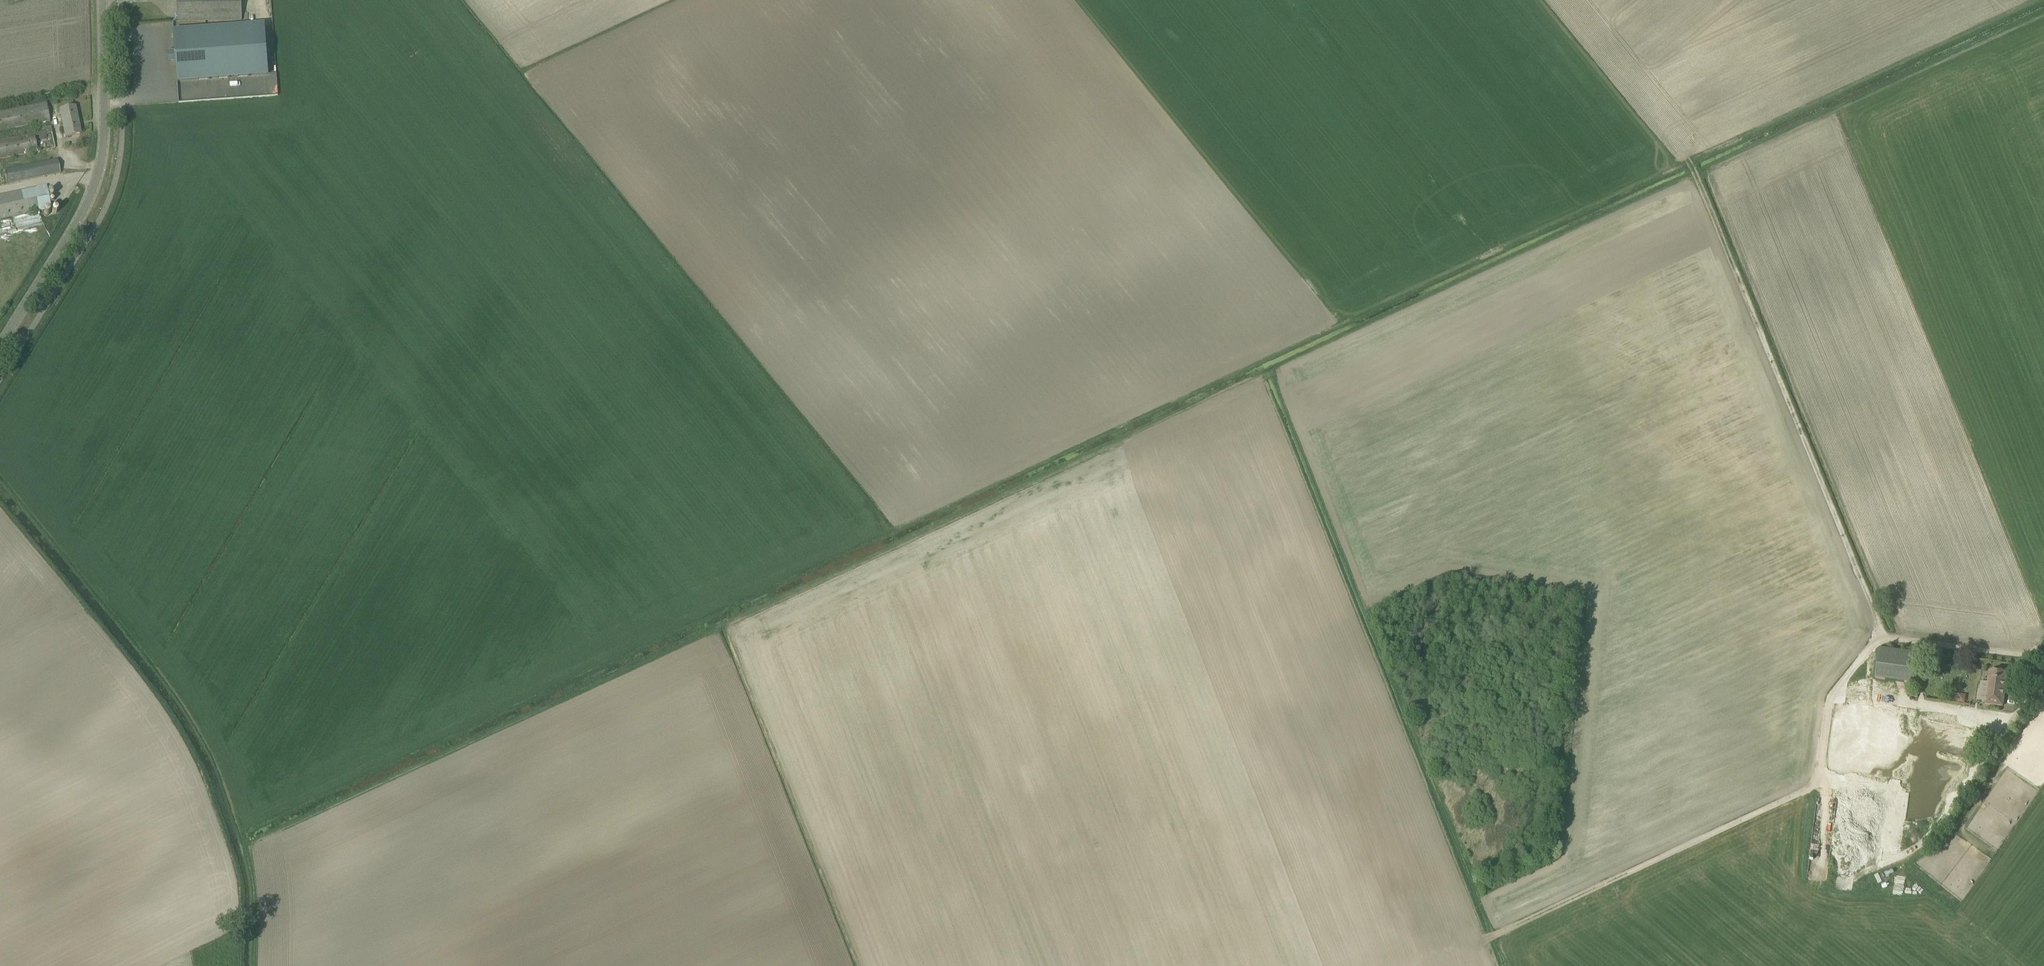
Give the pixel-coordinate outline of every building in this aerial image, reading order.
[(241,20),(240,0),(178,0),(179,21),(189,21),(241,20)] [(264,25),(174,31),(178,81),(267,75),(264,25)] [(49,121),(46,103),(0,113),(0,131),(49,121)] [(80,134),(75,107),(60,110),(65,137),(80,134)] [(55,148),(51,130),(0,141),(0,159),(55,148)] [(60,173),(57,160),(4,170),(7,184),(60,173)] [(51,208),(46,186),(0,195),(0,218),(51,208)] [(1915,654),(1879,649),(1875,679),(1911,684),(1915,654)] [(2002,706),(2007,673),(1989,671),(1985,704),(2002,706)] [(1871,708),(1835,704),(1827,768),(1956,785),(1959,758),(1913,752),(1918,715),(1896,712),(1898,692),(1874,689),(1871,708)] [(1974,752),(1976,736),(1954,733),(1957,715),(1932,712),(1928,746),(1974,752)]
